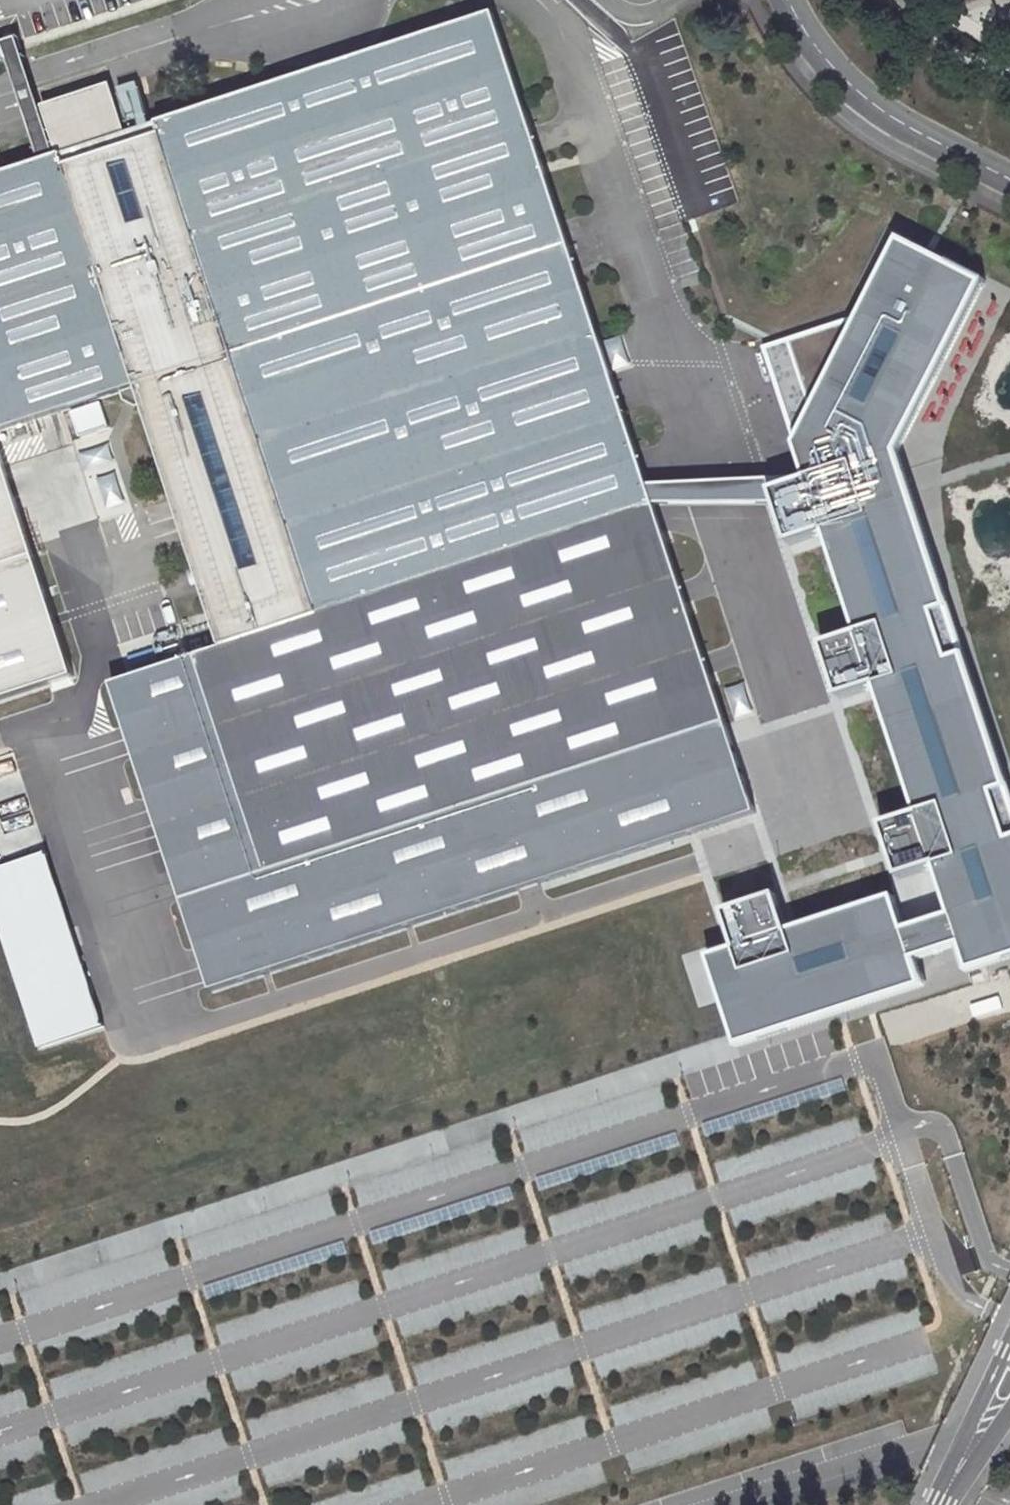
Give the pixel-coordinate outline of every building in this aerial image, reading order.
[(55,157),(36,163),(0,175),(0,432),(135,389),(220,647),(110,687),(211,993),(760,815),(725,723),(655,504),(648,485),(496,16),(55,157)] [(36,163),(55,157),(16,37),(0,42),(0,75),(6,73),(36,163)] [(826,533),(858,635),(824,647),(840,699),(877,691),(918,816),(884,829),(902,879),(939,870),(956,919),(909,931),(897,898),(794,936),(780,901),(729,918),(738,950),(711,959),(743,1048),(926,987),(919,961),(965,948),(970,974),(1009,962),(1009,826),(998,791),(1009,789),(1009,780),(970,656),(957,661),(939,610),(952,606),(904,452),(987,284),(904,242),(862,320),(762,348),(801,445),(811,476),(774,481),(779,502),(790,545),(826,533)] [(71,676),(0,461),(0,699),(71,676)] [(774,481),(648,485),(655,504),(779,502),(774,481)] [(734,1111),(700,1125),(704,1136),(739,1122),(734,1111)] [(598,1355),(604,1373),(739,1332),(733,1310),(689,1323),(690,1327),(598,1355)] [(528,1379),(531,1396),(553,1392),(550,1375),(528,1379)] [(665,1402),(683,1400),(682,1387),(663,1389),(665,1402)] [(296,1410),(297,1420),(320,1418),(318,1399),(305,1400),(306,1410),(296,1410)]
